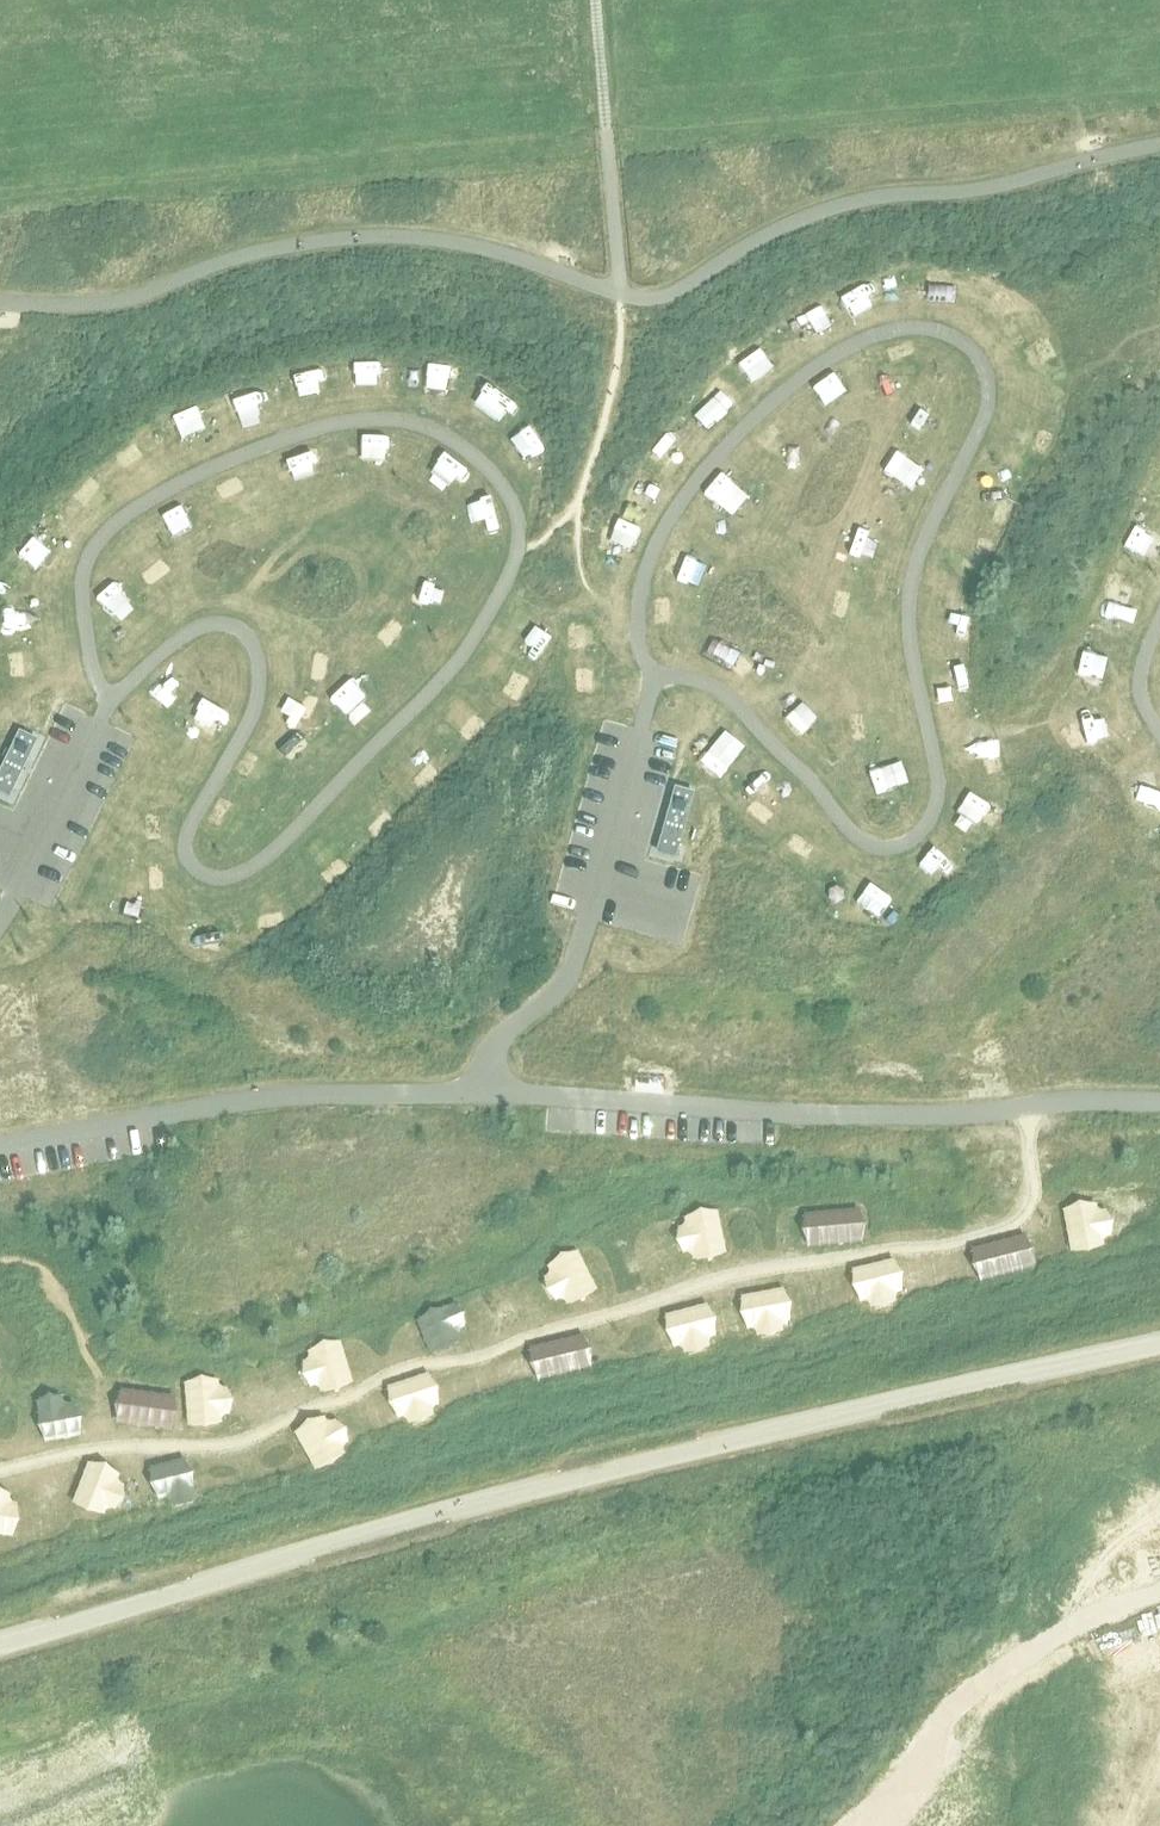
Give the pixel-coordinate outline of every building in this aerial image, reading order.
[(11,791),(35,741),(20,734),(18,733),(0,770),(0,785),(11,791)] [(693,791),(691,791),(675,786),(661,836),(679,841),(681,833),(693,791)] [(84,1745),(70,1753),(94,1794),(95,1793),(94,1790),(105,1784),(106,1787),(111,1784),(122,1778),(103,1745),(99,1748),(96,1742),(100,1740),(95,1730),(80,1739),(84,1745)] [(31,1757),(3,1772),(28,1821),(30,1820),(28,1816),(39,1810),(41,1814),(45,1811),(57,1805),(40,1772),(35,1775),(32,1769),(37,1767),(31,1757)]
